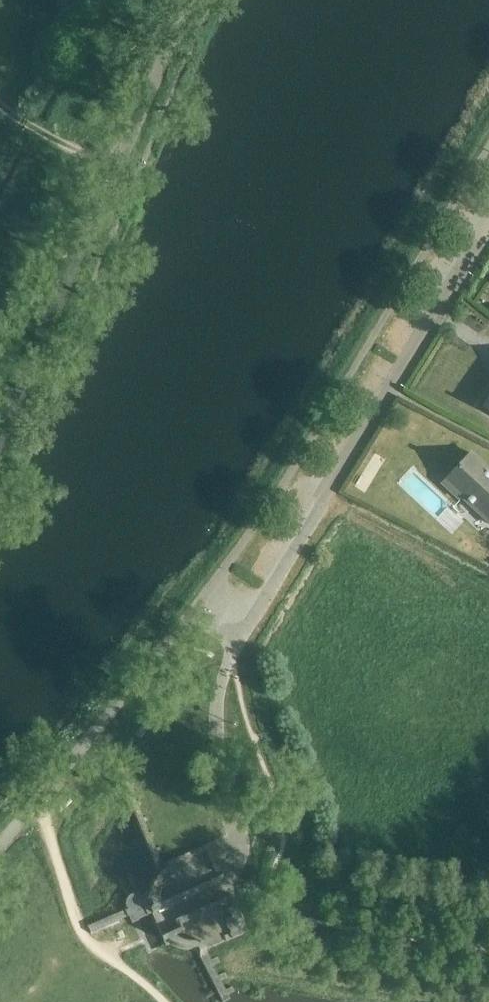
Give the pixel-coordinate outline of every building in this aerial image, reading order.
[(468,452),(441,482),(460,499),(462,497),(488,522),(488,471),(468,452)] [(406,471),(390,485),(423,524),(440,510),(406,471)] [(121,764),(116,766),(157,867),(153,872),(150,879),(147,888),(132,894),(128,898),(125,903),(126,908),(82,928),(86,936),(88,935),(130,916),(134,922),(151,914),(164,943),(170,944),(174,948),(181,950),(186,951),(196,951),(198,956),(222,1001),(226,1001),(230,1000),(228,996),(234,993),(231,988),(225,991),(221,982),(227,979),(225,974),(218,977),(213,967),(220,963),(217,957),(210,961),(206,951),(248,934),(209,844),(161,864),(157,854),(161,852),(159,848),(155,849),(150,837),(153,836),(152,832),(149,833),(145,822),(147,821),(146,817),(143,818),(138,806),(141,805),(139,801),(137,802),(132,790),(136,789),(134,784),(130,785),(125,774),(129,773),(127,768),(123,769),(121,764)]
